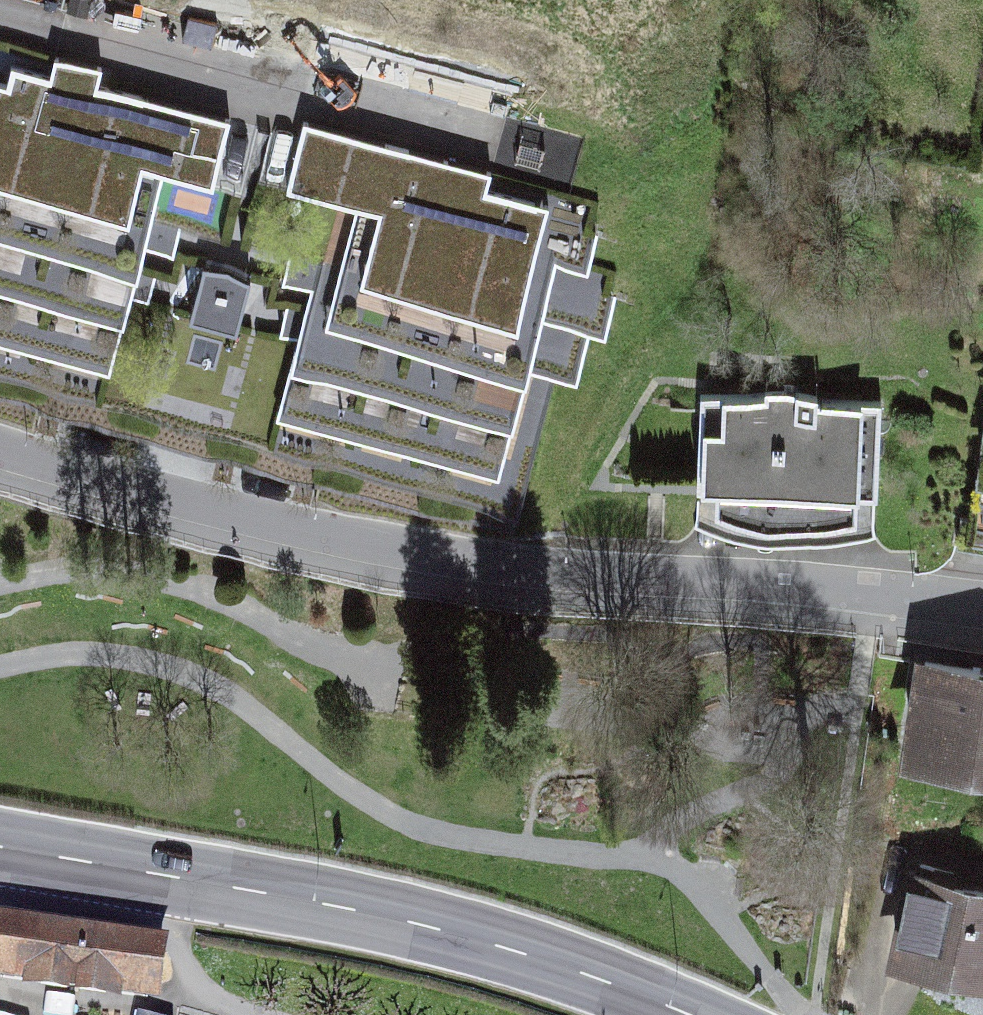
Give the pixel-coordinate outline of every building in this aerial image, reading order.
[(87,186),(96,152),(159,169),(212,183),(229,120),(50,72),(11,61),(7,76),(0,102),(0,162),(87,186)] [(285,184),(340,199),(424,222),(415,255),(544,290),(555,249),(524,240),(535,203),(404,167),(408,150),(303,121),(285,184)] [(137,247),(159,169),(96,152),(87,186),(0,162),(0,210),(137,247)] [(525,359),(544,290),(415,255),(424,222),(340,199),(312,301),(525,359)] [(137,247),(0,210),(0,312),(7,314),(14,289),(50,298),(43,324),(112,342),(137,247)] [(188,314),(235,327),(250,275),(203,262),(188,314)] [(500,448),(525,359),(312,301),(287,390),(358,409),(366,383),(401,392),(394,419),(500,448)] [(879,412),(701,405),(698,495),(875,502),(879,412)] [(916,664),(901,770),(982,782),(982,673),(916,664)] [(910,880),(892,977),(982,994),(982,894),(910,880)] [(146,997),(154,946),(9,925),(2,976),(146,997)]
